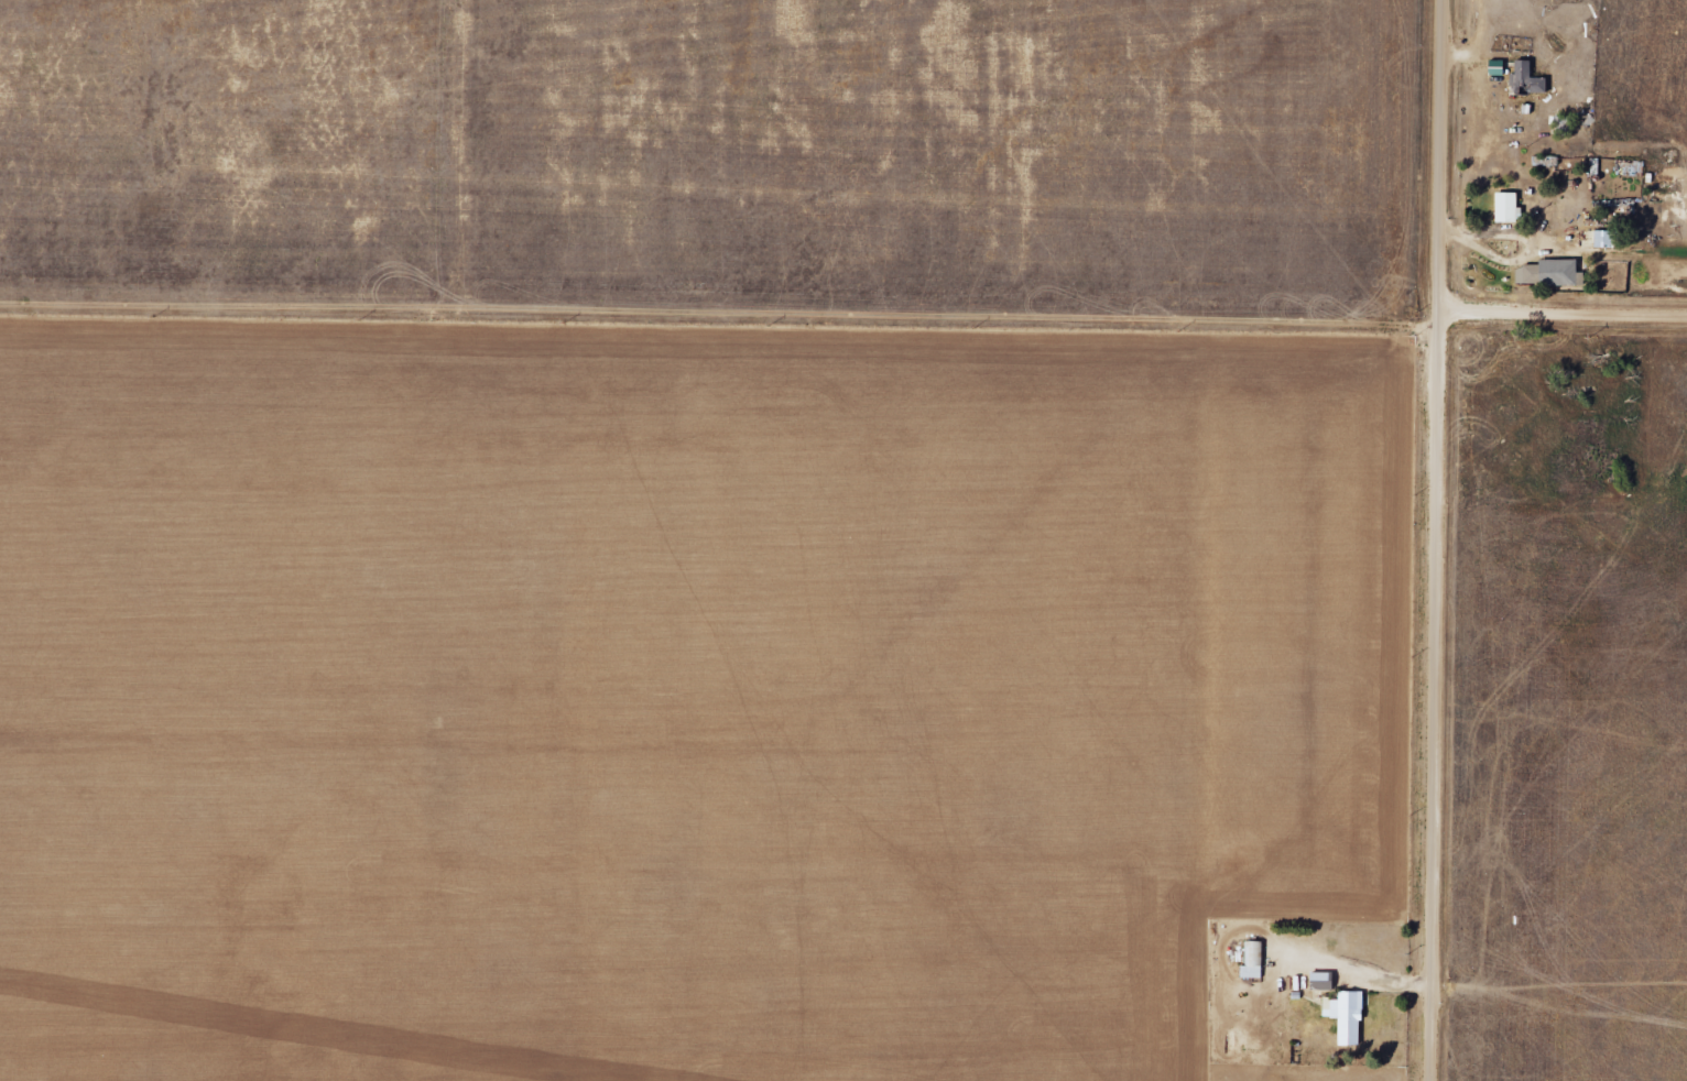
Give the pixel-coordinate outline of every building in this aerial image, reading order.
[(1500,193),(1499,223),(1520,224),(1522,194),(1500,193)] [(1618,232),(1598,232),(1598,248),(1618,248),(1618,232)] [(1366,993),(1342,993),(1342,999),(1328,1000),(1328,1018),(1342,1018),(1343,1047),(1367,1046),(1366,993)]
